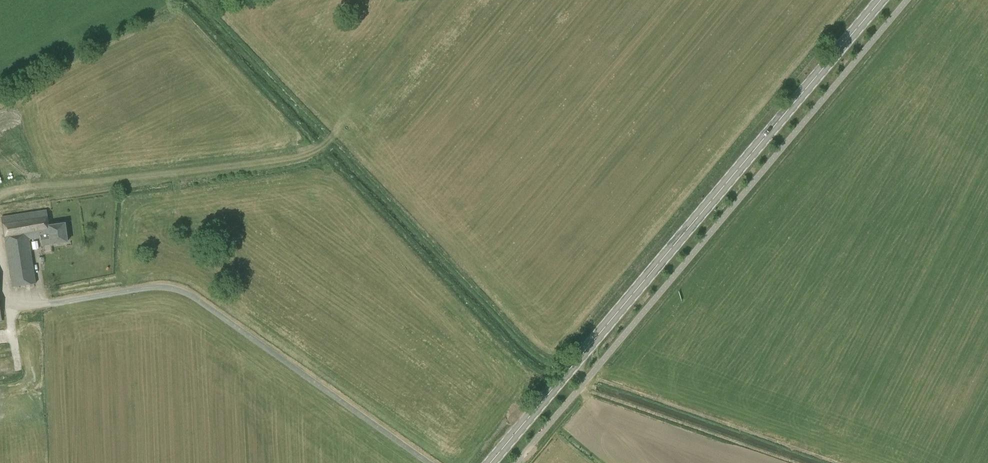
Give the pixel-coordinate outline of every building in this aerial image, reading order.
[(49,226),(47,211),(2,217),(12,286),(36,283),(30,239),(41,238),(41,240),(50,238),(51,244),(67,241),(64,223),(49,226)]
